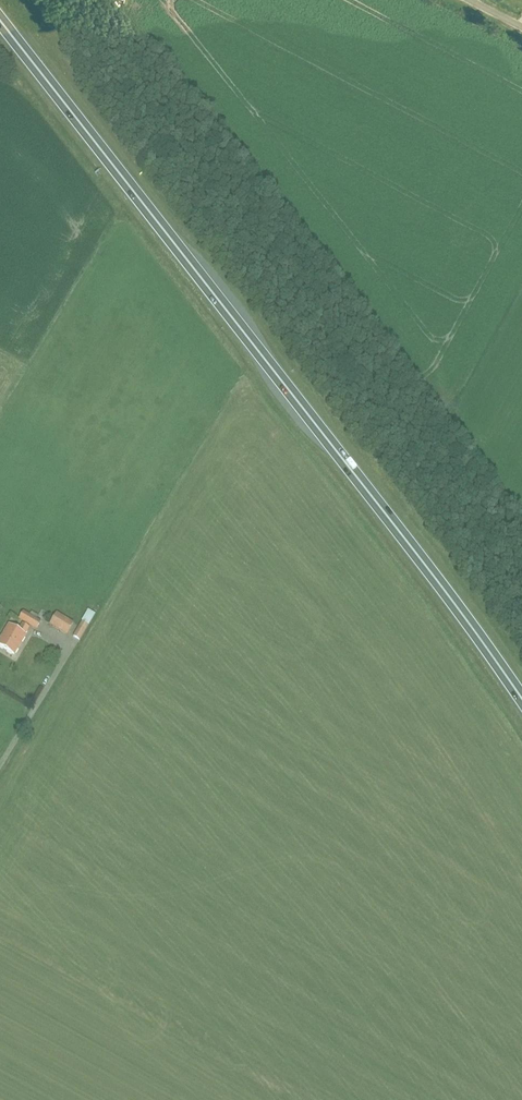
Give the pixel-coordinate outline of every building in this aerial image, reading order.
[(36,630),(41,622),(37,619),(38,617),(31,613),(30,615),(23,611),(19,619),(36,630)] [(82,619),(91,622),(93,616),(85,613),(82,619)] [(67,635),(74,624),(57,614),(50,625),(67,635)] [(82,621),(73,636),(80,640),(89,625),(82,621)] [(30,628),(24,624),(19,631),(10,625),(0,640),(0,646),(14,654),(26,635),(26,634),(30,628)]
